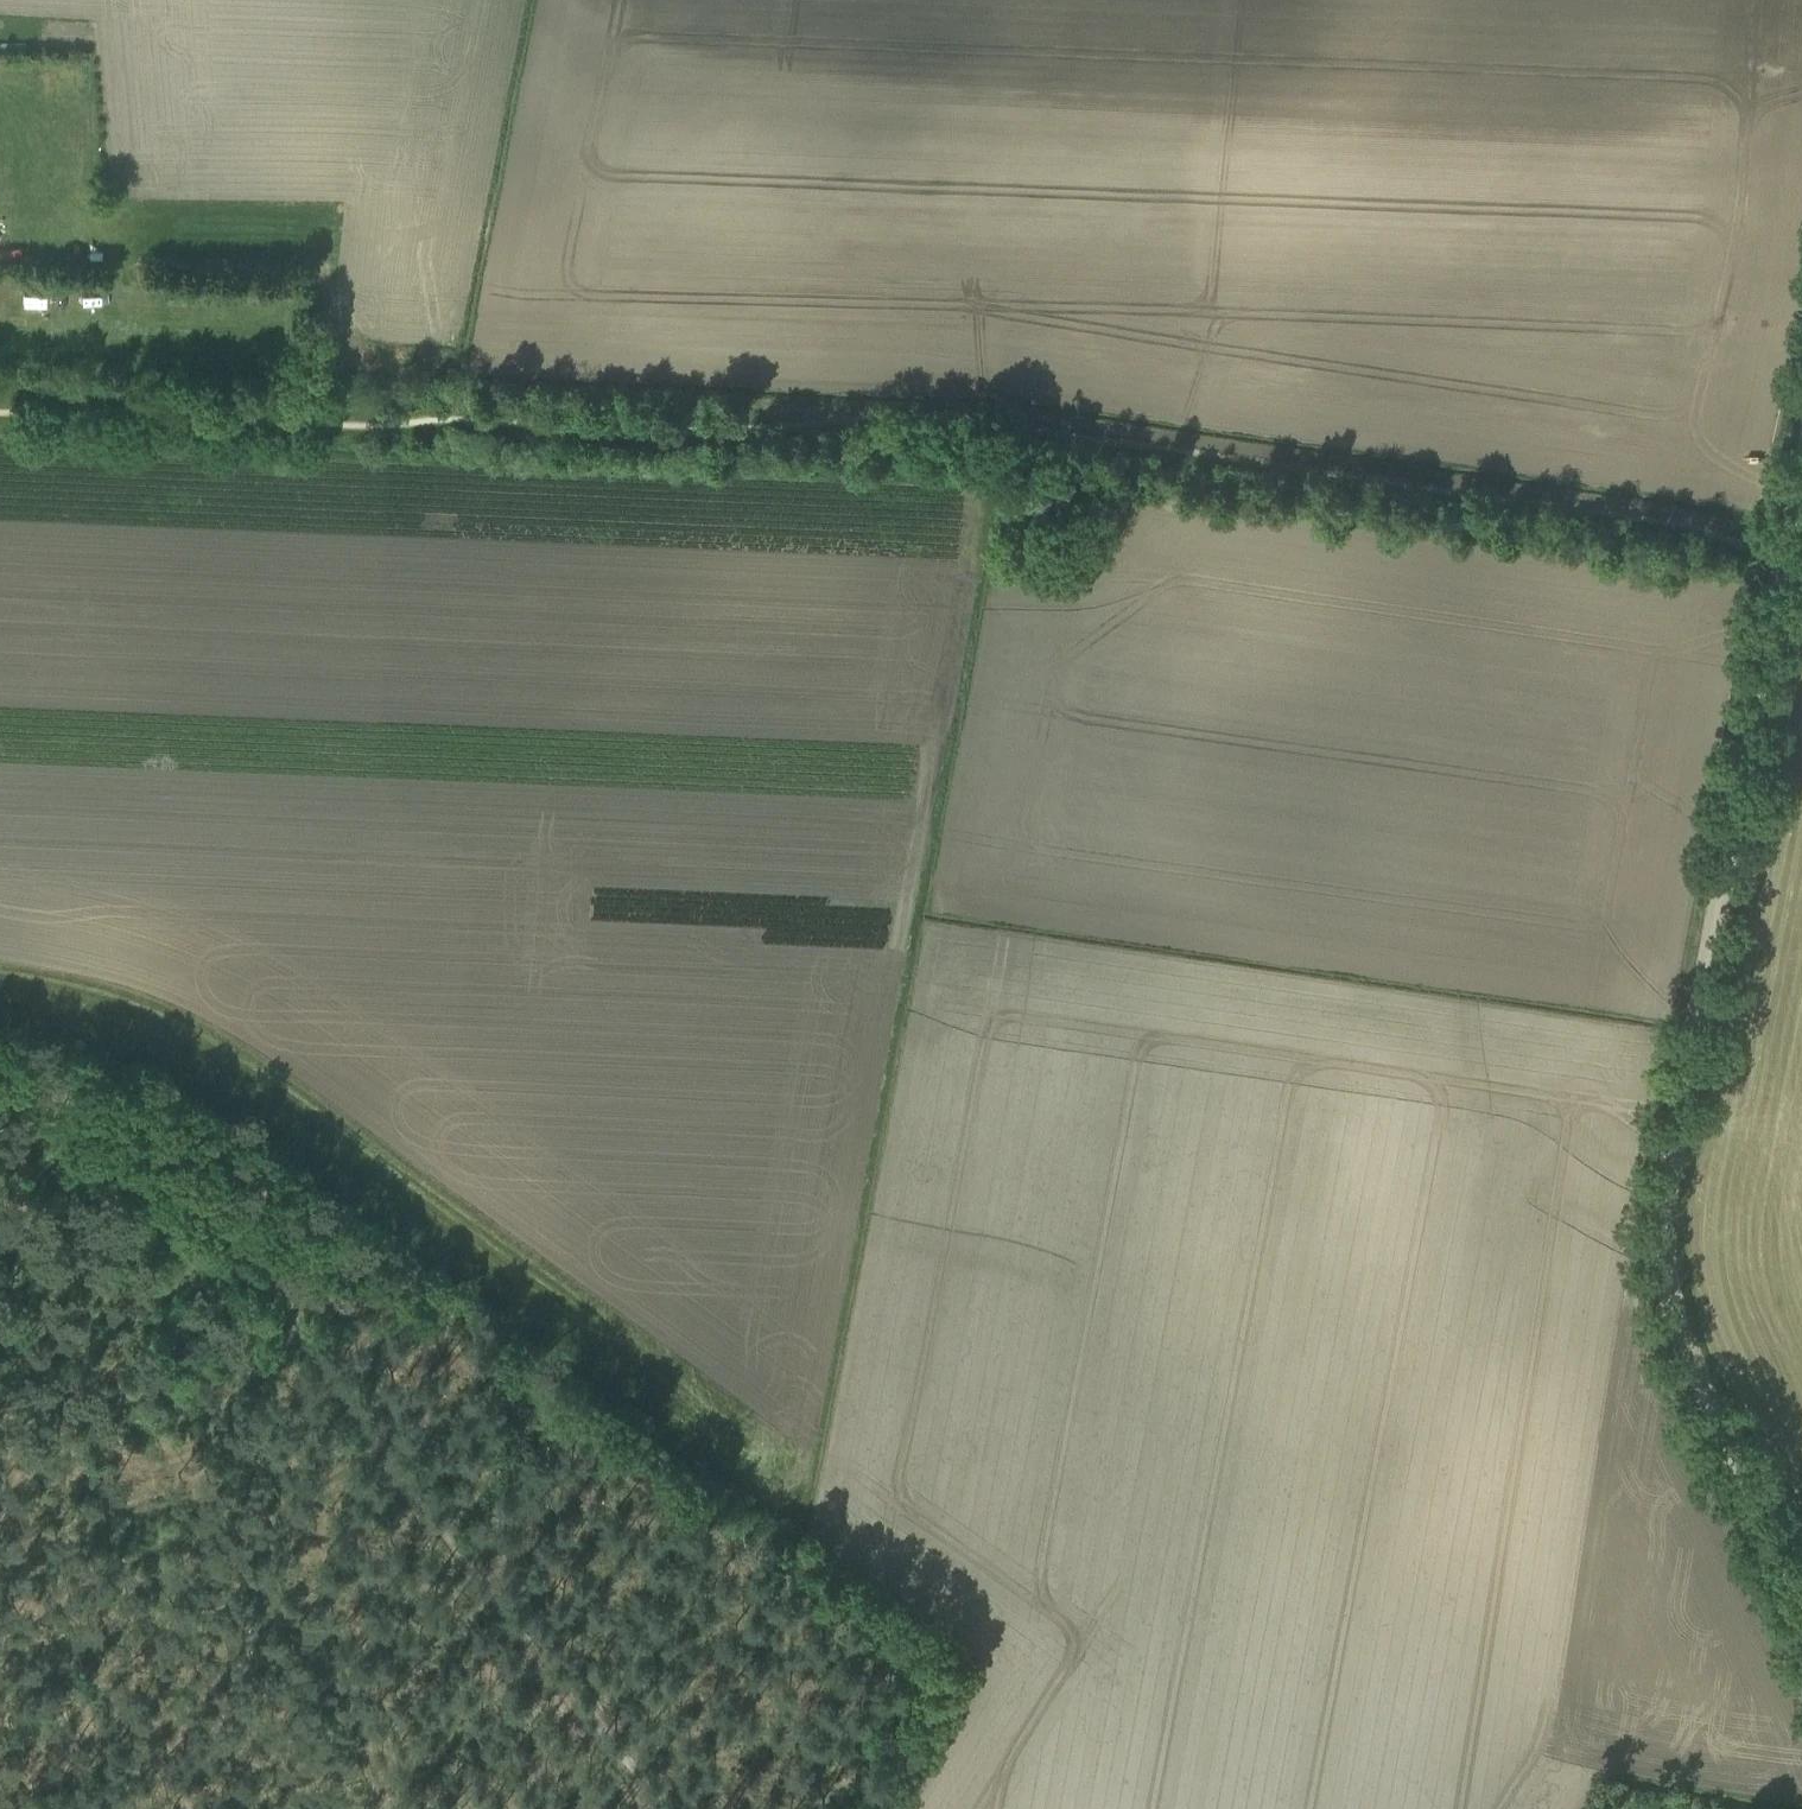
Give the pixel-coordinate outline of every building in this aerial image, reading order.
[(52,314),(53,292),(32,291),(31,313),(52,314)] [(8,316),(10,294),(0,293),(0,316),(8,316)]
